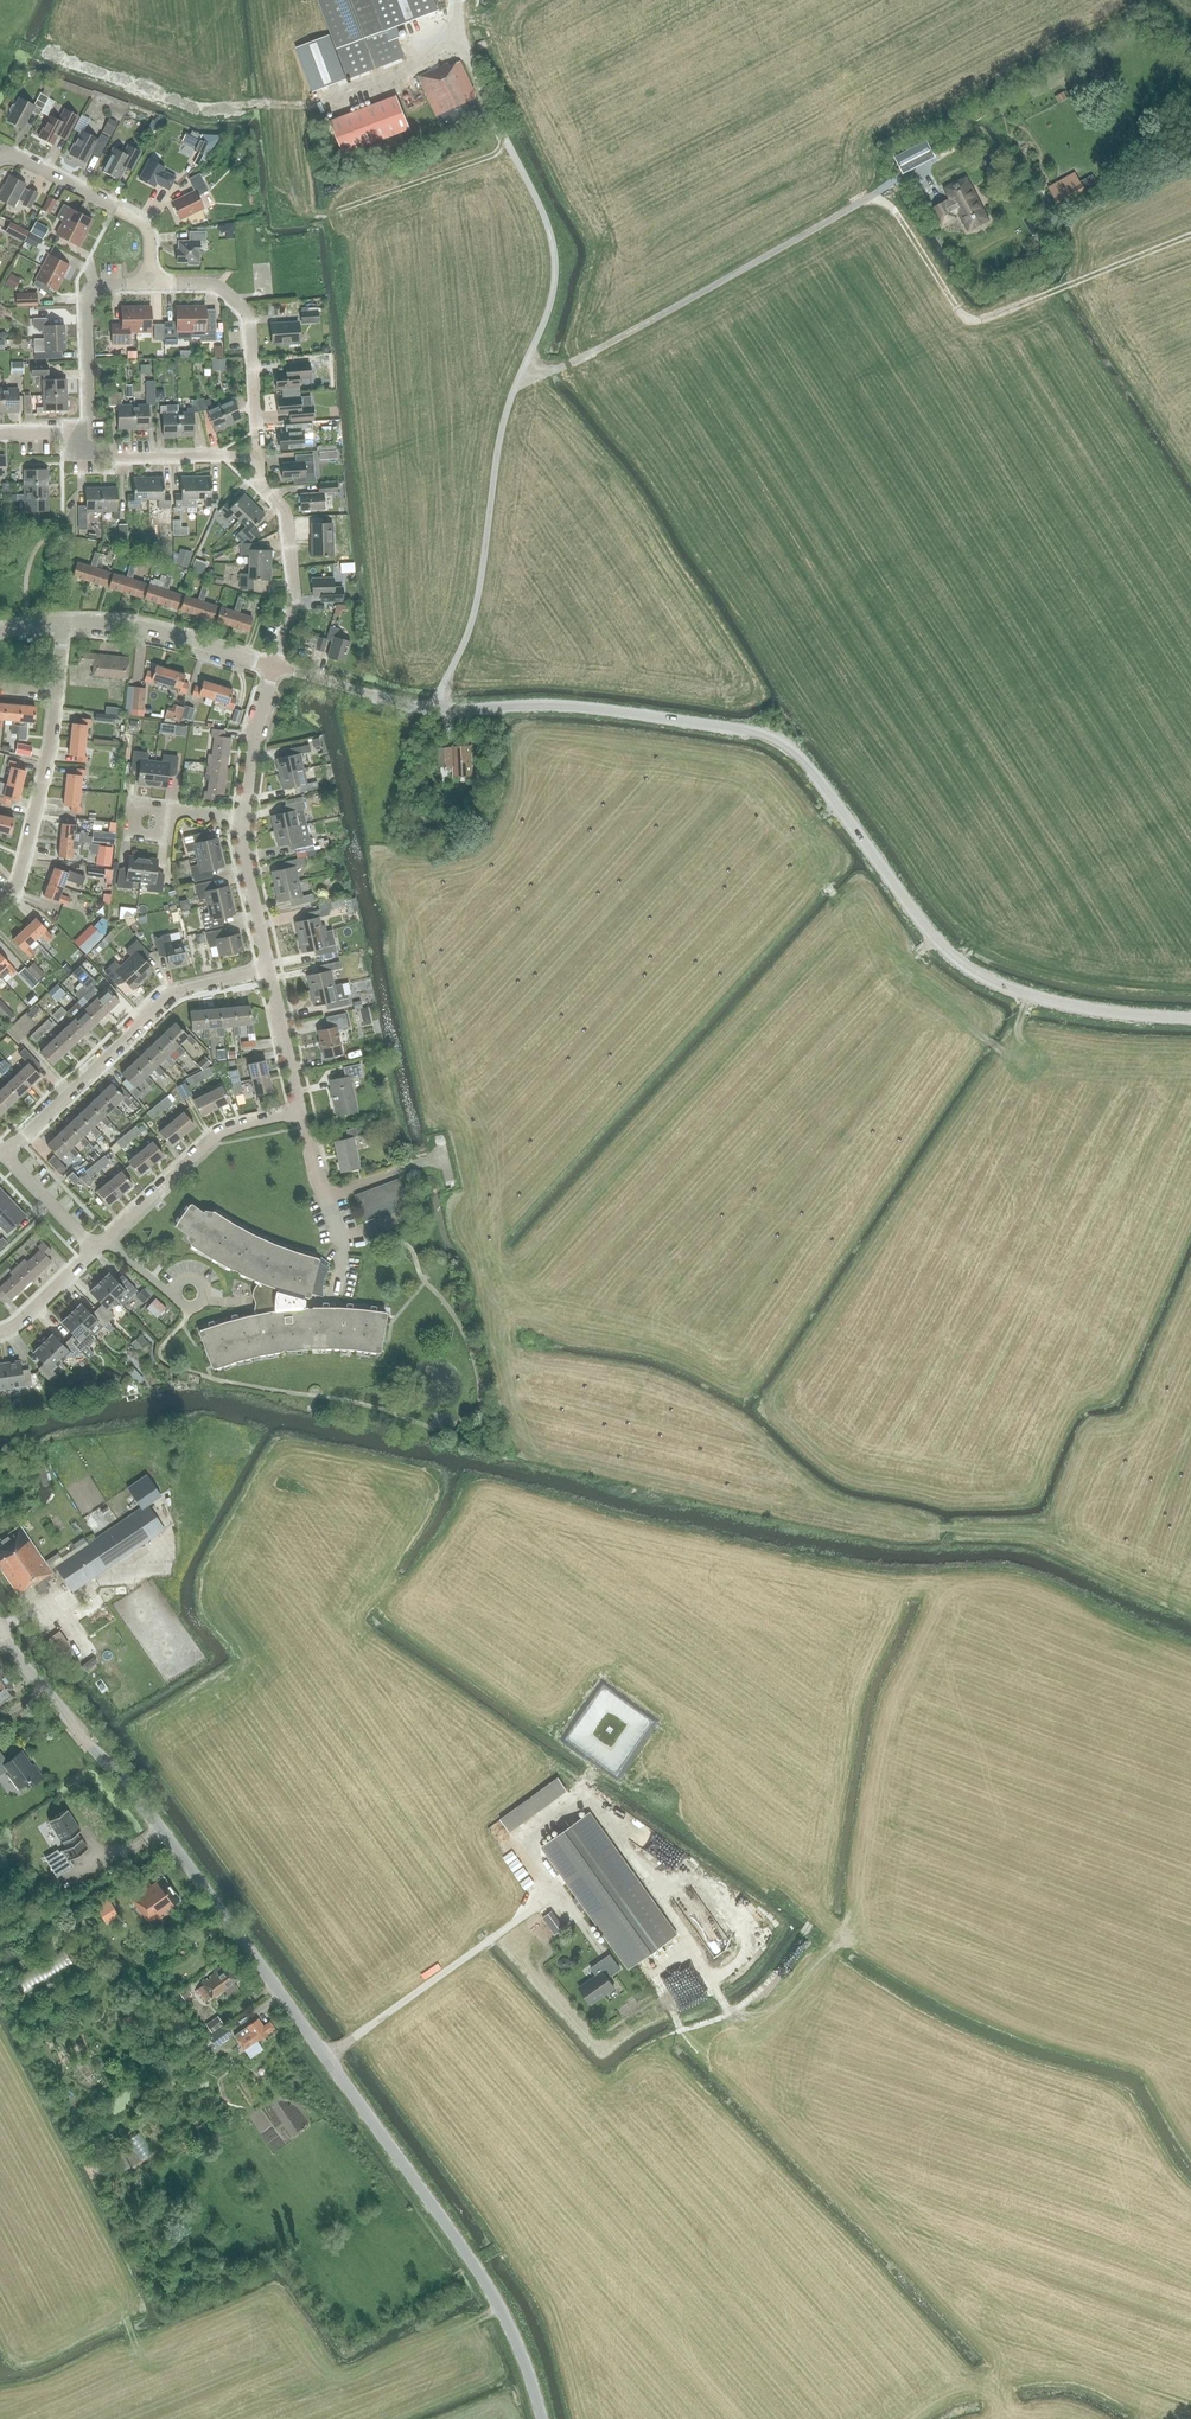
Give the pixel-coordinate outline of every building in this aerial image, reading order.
[(348,78),(404,57),(397,38),(400,37),(396,26),(436,11),(432,0),(318,0),(348,78)] [(346,79),(329,35),(296,48),(313,92),(346,79)] [(419,76),(438,121),(442,119),(447,129),(482,113),(476,98),(477,98),(460,61),(449,66),(448,63),(419,76)] [(1129,72),(1137,78),(1141,73),(1133,67),(1129,72)] [(12,113),(8,121),(22,128),(31,111),(39,115),(48,97),(49,98),(53,89),(47,86),(42,94),(40,93),(33,105),(20,98),(16,105),(14,104),(11,105),(9,109),(10,112),(12,113)] [(1061,102),(1069,98),(1065,92),(1058,97),(1061,102)] [(396,95),(329,120),(342,154),(409,129),(396,95)] [(44,125),(38,137),(53,144),(58,135),(66,139),(78,116),(64,109),(58,120),(48,115),(43,124),(44,125)] [(155,113),(148,127),(156,131),(163,117),(155,113)] [(101,132),(109,136),(117,122),(109,118),(101,132)] [(80,131),(69,153),(86,162),(91,153),(99,157),(109,138),(101,134),(97,140),(80,131)] [(207,143),(199,139),(201,135),(191,131),(190,134),(185,132),(181,142),(194,148),(194,150),(209,157),(216,140),(210,137),(207,143)] [(929,141),(897,158),(906,175),(938,158),(929,141)] [(115,148),(102,171),(117,179),(124,166),(131,170),(141,152),(128,145),(123,153),(115,148)] [(156,184),(169,190),(176,177),(163,171),(165,168),(149,159),(139,179),(155,187),(156,184)] [(1075,173),(1049,188),(1054,197),(1052,197),(1059,208),(1098,186),(1092,175),(1080,181),(1075,173)] [(202,208),(196,195),(207,190),(199,174),(188,179),(195,192),(172,203),(180,218),(202,208)] [(0,191),(0,200),(13,207),(17,199),(23,202),(22,204),(30,208),(37,193),(30,189),(29,191),(23,188),(25,184),(9,176),(3,189),(2,188),(0,191)] [(946,200),(933,207),(942,223),(955,217),(953,213),(959,210),(969,227),(985,219),(974,198),(976,197),(966,179),(958,184),(957,182),(946,189),(953,201),(948,204),(946,200)] [(42,210),(48,213),(55,200),(49,197),(42,210)] [(85,233),(92,220),(63,205),(56,218),(63,221),(85,233)] [(1034,218),(1030,211),(1022,217),(1026,223),(1030,221),(1034,218)] [(30,232),(43,239),(48,228),(36,221),(30,232)] [(56,234),(79,246),(85,233),(63,221),(56,234)] [(10,223),(6,231),(24,240),(28,232),(10,223)] [(219,234),(225,233),(226,239),(233,239),(233,232),(234,232),(233,223),(225,223),(225,226),(219,226),(219,234)] [(178,258),(177,258),(177,262),(188,262),(188,264),(199,264),(199,241),(206,241),(206,231),(196,231),(189,231),(189,241),(178,241),(178,258)] [(25,242),(36,247),(38,242),(40,243),(42,239),(29,233),(25,242)] [(49,254),(42,267),(62,277),(69,264),(49,254)] [(62,277),(42,267),(33,285),(48,293),(51,287),(56,290),(62,277)] [(4,285),(15,290),(21,279),(10,274),(4,285)] [(36,292),(15,293),(16,306),(37,306),(36,292)] [(129,332),(137,332),(136,306),(121,307),(122,324),(112,324),(112,343),(129,343),(129,332)] [(151,306),(136,306),(137,332),(151,332),(151,306)] [(177,344),(177,338),(183,338),(183,341),(191,341),(191,337),(191,331),(191,306),(176,306),(176,322),(164,322),(164,344),(177,344)] [(205,306),(191,306),(191,331),(191,337),(200,337),(200,341),(216,341),(215,309),(205,310),(205,306)] [(307,308),(307,312),(301,312),(302,323),(318,322),(318,311),(317,307),(307,308)] [(44,338),(65,337),(64,324),(47,325),(47,318),(33,318),(33,326),(39,331),(44,331),(44,338)] [(271,323),(272,345),(289,343),(289,347),(300,346),(298,322),(271,323)] [(154,324),(154,340),(163,339),(163,324),(154,324)] [(34,359),(49,358),(48,351),(61,351),(65,351),(65,337),(44,338),(34,339),(34,351),(34,359)] [(321,347),(321,350),(325,352),(327,352),(331,350),(330,347),(327,344),(323,345),(321,347)] [(214,357),(223,357),(223,346),(214,346),(214,357)] [(332,365),(331,354),(323,354),(324,365),(332,365)] [(225,359),(212,359),(212,370),(225,370),(225,359)] [(23,374),(23,362),(11,362),(11,374),(23,374)] [(282,389),(282,393),(300,392),(299,388),(299,379),(311,378),(309,362),(285,365),(285,373),(275,374),(276,389),(282,389)] [(42,380),(43,395),(67,394),(66,379),(48,379),(47,364),(31,365),(31,375),(43,375),(43,380),(42,380)] [(140,373),(149,373),(148,364),(140,364),(140,373)] [(146,404),(133,405),(133,428),(149,428),(148,405),(155,405),(155,380),(145,381),(146,404)] [(243,396),(242,385),(235,386),(236,397),(243,396)] [(3,388),(3,412),(18,412),(18,388),(3,388)] [(300,392),(282,393),(282,398),(277,399),(278,414),(289,413),(290,422),(297,421),(314,420),(313,406),(301,407),(300,397),(300,392)] [(133,428),(133,405),(121,405),(121,393),(109,393),(109,405),(117,405),(118,429),(133,428)] [(67,394),(43,395),(43,407),(36,407),(36,413),(44,413),(44,411),(67,410),(67,394)] [(228,426),(218,404),(212,406),(209,399),(205,400),(203,397),(197,399),(200,411),(206,410),(215,431),(228,426)] [(218,404),(228,426),(242,420),(232,398),(218,404)] [(186,408),(187,412),(178,412),(178,436),(194,436),(193,412),(199,412),(200,411),(197,399),(191,400),(191,408),(186,408)] [(178,436),(178,412),(166,413),(166,405),(160,406),(160,413),(163,413),(163,436),(178,436)] [(280,449),(303,447),(302,436),(309,436),(308,424),(293,425),(294,432),(279,433),(280,449)] [(319,451),(320,459),(328,459),(327,451),(319,451)] [(330,451),(332,462),(339,461),(338,451),(330,451)] [(282,479),(294,478),(294,483),(316,482),(314,473),(313,454),(295,455),(295,462),(281,463),(282,479)] [(23,470),(24,484),(48,483),(47,469),(23,470)] [(196,498),(196,476),(181,477),(181,494),(175,494),(175,507),(187,507),(187,499),(196,498)] [(211,476),(196,476),(196,498),(205,498),(205,507),(209,506),(218,506),(217,493),(211,494),(211,476)] [(149,499),(148,477),(133,477),(134,495),(127,495),(127,508),(140,507),(140,499),(149,499)] [(163,477),(148,477),(149,499),(158,499),(158,507),(170,507),(170,494),(164,494),(163,477)] [(2,493),(11,493),(11,483),(9,483),(4,483),(2,483),(2,493)] [(48,483),(24,484),(24,494),(17,494),(17,501),(24,501),(24,497),(48,497),(48,483)] [(300,494),(301,510),(324,509),(323,493),(337,492),(336,483),(318,484),(318,493),(300,494)] [(101,488),(102,511),(113,511),(113,518),(120,518),(120,511),(117,511),(116,487),(101,488)] [(102,511),(101,488),(86,488),(86,506),(78,506),(79,530),(87,530),(87,512),(102,511)] [(232,513),(239,519),(254,504),(243,493),(231,506),(227,501),(218,510),(227,519),(232,513)] [(24,511),(48,511),(48,497),(24,497),(24,501),(24,511)] [(239,532),(248,540),(257,531),(253,527),(265,514),(254,504),(239,519),(245,526),(239,532)] [(163,513),(163,524),(172,524),(172,512),(163,513)] [(216,526),(219,519),(213,517),(210,524),(216,526)] [(181,519),(173,520),(173,536),(181,535),(181,527),(181,519)] [(311,545),(311,556),(333,555),(332,523),(312,523),(312,545),(311,545)] [(127,525),(119,525),(119,541),(127,541),(127,525)] [(241,542),(251,543),(248,540),(239,532),(235,537),(241,542)] [(241,542),(241,555),(249,555),(249,564),(271,565),(271,550),(254,549),(254,543),(251,543),(241,542)] [(178,554),(176,564),(188,568),(191,557),(178,554)] [(73,576),(88,581),(93,567),(95,568),(98,561),(92,559),(90,566),(77,562),(73,576)] [(240,573),(240,588),(252,589),(253,579),(270,580),(271,565),(249,564),(249,573),(240,573)] [(88,581),(104,586),(108,572),(95,568),(93,567),(88,581)] [(108,587),(124,592),(128,578),(132,579),(134,572),(128,570),(126,578),(113,574),(108,587)] [(216,583),(223,585),(224,578),(216,577),(215,582),(216,583)] [(124,592),(140,597),(144,583),(132,579),(128,578),(124,592)] [(343,601),(342,592),(342,587),(333,587),(333,578),(312,578),(312,596),(329,595),(329,601),(343,601)] [(144,599),(159,604),(164,589),(167,591),(170,583),(164,582),(162,589),(149,585),(144,599)] [(159,604),(175,608),(179,594),(167,591),(164,589),(159,604)] [(180,610),(195,615),(200,601),(203,602),(205,595),(200,593),(198,600),(184,596),(180,610)] [(195,615),(211,620),(215,606),(203,602),(200,601),(195,615)] [(216,621),(232,626),(236,612),(239,613),(241,606),(236,604),(234,612),(221,607),(216,621)] [(350,614),(350,604),(337,605),(337,614),(350,614)] [(232,626),(247,631),(252,617),(239,613),(236,612),(232,626)] [(309,630),(325,635),(329,623),(313,618),(309,630)] [(330,626),(326,639),(318,637),(314,649),(323,652),(327,639),(332,641),(327,657),(344,662),(350,641),(336,637),(339,628),(330,626)] [(93,665),(92,675),(127,678),(129,657),(79,652),(78,663),(93,665)] [(166,684),(170,670),(155,665),(153,673),(147,671),(144,681),(150,683),(151,680),(166,684)] [(185,675),(170,670),(166,684),(181,689),(180,692),(186,694),(189,685),(183,683),(185,675)] [(199,695),(213,699),(218,685),(203,680),(200,688),(195,686),(192,696),(198,697),(199,695)] [(233,690),(218,685),(213,699),(228,704),(227,707),(233,709),(236,699),(230,697),(233,690)] [(146,688),(141,687),(133,686),(131,710),(144,711),(146,688)] [(20,706),(6,704),(5,720),(12,720),(12,724),(11,733),(18,734),(17,738),(18,734),(20,706)] [(179,722),(181,716),(184,707),(173,704),(172,708),(168,707),(164,718),(179,722)] [(34,722),(35,707),(20,706),(18,734),(17,738),(25,739),(26,726),(26,721),(34,722)] [(184,707),(181,716),(191,719),(194,709),(185,706),(184,707)] [(231,721),(236,722),(238,723),(242,711),(235,709),(232,719),(231,721)] [(114,723),(114,722),(114,715),(95,713),(94,721),(114,723)] [(74,724),(72,723),(70,739),(84,740),(86,725),(89,725),(90,719),(81,718),(75,717),(74,724)] [(175,725),(161,723),(159,732),(174,734),(175,725)] [(176,725),(175,735),(186,736),(186,727),(176,725)] [(207,764),(227,766),(231,738),(224,737),(225,731),(212,729),(211,736),(214,736),(212,754),(208,754),(207,764)] [(321,745),(319,737),(307,739),(308,741),(311,741),(312,747),(321,745)] [(83,756),(84,740),(70,739),(69,754),(77,755),(76,761),(86,762),(86,756),(83,756)] [(16,754),(31,756),(33,746),(18,743),(16,754)] [(292,755),(276,759),(279,774),(301,768),(298,754),(311,751),(309,745),(290,749),(292,755)] [(438,747),(439,766),(453,766),(454,776),(473,775),(471,745),(452,746),(452,747),(438,747)] [(138,784),(152,785),(155,762),(147,761),(148,753),(134,751),(131,768),(140,769),(138,784)] [(163,763),(155,762),(152,785),(166,787),(168,773),(176,774),(178,757),(163,755),(163,763)] [(10,767),(7,783),(22,786),(25,771),(18,769),(19,763),(9,761),(9,762),(7,766),(10,767)] [(191,771),(192,762),(184,761),(183,770),(191,771)] [(217,793),(224,794),(227,766),(207,764),(206,773),(209,773),(210,773),(209,782),(208,792),(205,792),(204,798),(209,799),(216,800),(217,793)] [(301,768),(279,774),(283,789),(298,785),(299,792),(318,788),(317,780),(304,783),(301,768)] [(75,775),(67,774),(65,790),(79,791),(81,775),(84,776),(85,770),(76,769),(75,775)] [(480,791),(492,790),(491,774),(479,775),(480,791)] [(22,786),(7,783),(4,798),(1,797),(0,801),(0,803),(10,805),(11,799),(19,801),(22,786)] [(77,807),(79,791),(65,790),(64,805),(72,806),(71,812),(80,813),(81,807),(77,807)] [(285,805),(303,801),(302,796),(284,800),(285,805)] [(286,812),(271,816),(274,831),(306,823),(303,808),(305,808),(303,801),(285,805),(286,812)] [(10,834),(14,818),(0,815),(0,831),(10,834)] [(76,841),(91,842),(91,841),(91,837),(85,836),(85,832),(74,831),(75,824),(62,823),(60,839),(76,841)] [(306,823),(274,831),(278,846),(293,842),(294,849),(313,845),(312,838),(310,838),(306,823)] [(115,832),(92,830),(91,837),(91,841),(106,842),(106,845),(114,845),(115,832)] [(197,857),(220,852),(217,838),(209,840),(203,841),(201,834),(184,837),(187,851),(195,849),(197,857)] [(60,839),(58,857),(71,858),(72,848),(76,848),(76,841),(60,839)] [(328,846),(327,840),(318,842),(319,845),(319,848),(328,846)] [(112,847),(98,845),(96,866),(110,867),(112,847)] [(313,845),(294,849),(296,854),(319,849),(319,845),(314,847),(313,845)] [(319,854),(318,849),(296,854),(297,858),(304,857),(319,854)] [(220,852),(197,857),(199,865),(191,867),(194,881),(211,877),(209,869),(223,866),(220,852)] [(132,881),(140,881),(143,858),(129,856),(127,870),(119,869),(117,887),(131,888),(132,881)] [(287,868),(271,871),(275,886),(299,881),(295,866),(306,863),(304,857),(286,861),(287,868)] [(157,859),(143,858),(140,881),(148,882),(147,890),(161,892),(163,875),(156,874),(157,859)] [(54,867),(49,882),(63,887),(66,880),(82,885),(85,876),(68,870),(68,872),(54,867)] [(105,869),(105,871),(88,868),(87,876),(106,878),(105,883),(110,884),(113,870),(105,869)] [(139,889),(147,890),(148,882),(140,881),(139,889)] [(208,905),(231,900),(228,886),(214,889),(212,881),(195,885),(199,899),(206,897),(208,905)] [(299,881),(275,886),(278,901),(294,898),(295,904),(314,900),(312,893),(302,896),(299,881)] [(63,887),(49,882),(44,896),(58,901),(67,904),(70,898),(60,894),(63,887)] [(174,887),(167,888),(169,896),(176,894),(174,887)] [(350,898),(344,899),(334,901),(326,903),(327,908),(308,912),(310,919),(295,922),(298,937),(325,931),(324,925),(320,926),(317,917),(329,914),(328,910),(346,905),(348,913),(353,911),(352,907),(358,906),(355,897),(350,899),(350,898)] [(234,914),(231,900),(208,905),(210,913),(202,914),(205,928),(209,928),(222,924),(220,917),(234,914)] [(112,908),(111,918),(119,919),(120,909),(112,908)] [(139,923),(147,921),(145,915),(138,917),(139,923)] [(46,929),(35,918),(24,929),(34,940),(41,934),(47,941),(52,937),(45,930),(46,929)] [(103,937),(91,925),(74,942),(86,954),(97,943),(102,938),(103,937)] [(28,946),(34,940),(24,929),(13,939),(23,951),(24,950),(30,957),(35,953),(28,946)] [(236,954),(235,951),(243,950),(239,934),(225,937),(223,929),(209,933),(206,933),(209,947),(217,945),(219,955),(227,953),(228,956),(236,954)] [(317,948),(318,955),(337,951),(335,944),(324,946),(322,939),(327,938),(325,931),(298,937),(301,952),(314,949),(317,948)] [(69,942),(61,933),(56,937),(65,946),(69,942)] [(169,934),(155,937),(159,954),(166,953),(170,967),(186,963),(181,940),(171,942),(169,934)] [(196,936),(197,943),(205,942),(203,934),(196,936)] [(103,948),(108,943),(102,938),(97,943),(103,948)] [(132,956),(126,962),(142,979),(153,969),(143,959),(149,953),(136,941),(126,951),(132,956)] [(79,954),(73,949),(71,951),(70,955),(73,959),(76,962),(81,957),(79,954)] [(98,967),(105,961),(93,949),(86,955),(98,967)] [(2,979),(8,973),(11,976),(16,971),(8,964),(9,963),(0,954),(0,977),(2,979)] [(322,972),(307,975),(310,990),(333,985),(330,970),(341,967),(339,960),(321,965),(322,972)] [(132,989),(142,979),(126,962),(120,967),(115,961),(105,971),(116,984),(122,978),(132,989)] [(27,969),(37,979),(44,972),(34,962),(27,969)] [(62,966),(67,971),(71,968),(66,963),(62,966)] [(18,973),(20,975),(29,984),(33,988),(39,982),(24,967),(18,973)] [(71,974),(83,985),(88,991),(88,990),(96,998),(95,999),(108,1011),(119,1001),(113,995),(117,991),(111,984),(107,988),(101,993),(93,986),(97,983),(91,977),(90,979),(78,967),(71,974)] [(333,985),(310,990),(313,1005),(329,1002),(331,1009),(349,1005),(347,995),(344,996),(341,983),(333,985)] [(88,991),(83,985),(74,993),(79,999),(82,996),(89,1004),(84,1009),(96,1022),(108,1011),(95,999),(96,998),(88,990),(88,991)] [(60,994),(53,987),(47,993),(54,999),(60,994)] [(8,1020),(14,1015),(0,1000),(0,1012),(8,1020)] [(353,1002),(354,1010),(360,1009),(362,1008),(361,1000),(353,1002)] [(73,1020),(85,1033),(96,1022),(84,1009),(77,1002),(66,1012),(73,1020)] [(236,1025),(238,1024),(247,1023),(248,1034),(254,1033),(253,1023),(251,1023),(249,1005),(234,1007),(236,1025)] [(32,1018),(39,1010),(35,1006),(28,1014),(32,1018)] [(66,1012),(61,1006),(52,1015),(57,1020),(66,1012)] [(239,1035),(238,1024),(236,1025),(234,1007),(220,1008),(221,1026),(222,1026),(223,1026),(233,1025),(234,1035),(239,1035)] [(361,1016),(369,1014),(368,1007),(360,1009),(361,1016)] [(218,1027),(219,1037),(224,1036),(223,1026),(222,1026),(221,1026),(220,1008),(209,1009),(205,1009),(207,1028),(209,1027),(218,1027)] [(207,1028),(205,1009),(190,1011),(192,1029),(203,1028),(204,1038),(210,1038),(209,1027),(207,1028)] [(322,1051),(324,1057),(341,1053),(341,1051),(336,1030),(348,1027),(345,1013),(326,1017),(328,1028),(318,1030),(322,1051)] [(38,1028),(44,1033),(52,1025),(47,1019),(38,1028)] [(74,1043),(85,1033),(73,1020),(62,1030),(74,1043)] [(188,1035),(175,1022),(164,1033),(177,1046),(179,1045),(186,1038),(192,1045),(197,1041),(189,1034),(188,1035)] [(15,1026),(9,1031),(19,1042),(25,1037),(15,1026)] [(44,1033),(38,1028),(30,1036),(35,1041),(44,1033)] [(66,1051),(74,1043),(62,1030),(51,1041),(63,1054),(66,1051)] [(164,1033),(154,1043),(161,1051),(167,1057),(169,1055),(173,1051),(175,1049),(177,1051),(182,1056),(186,1052),(179,1045),(177,1046),(164,1033)] [(40,1052),(52,1064),(63,1054),(51,1041),(41,1051),(40,1052)] [(161,1051),(154,1043),(145,1051),(143,1053),(156,1067),(158,1065),(165,1058),(171,1066),(175,1062),(169,1055),(167,1057),(161,1051)] [(29,1086),(41,1075),(36,1070),(41,1066),(24,1048),(18,1053),(27,1063),(17,1073),(29,1086)] [(228,1058),(236,1058),(235,1050),(227,1051),(228,1058)] [(143,1053),(132,1063),(145,1077),(147,1075),(154,1069),(160,1076),(165,1072),(158,1065),(156,1067),(143,1053)] [(200,1067),(202,1070),(205,1069),(208,1066),(210,1064),(205,1057),(197,1063),(200,1067)] [(9,1066),(4,1060),(0,1064),(0,1073),(1,1074),(9,1066)] [(251,1079),(268,1075),(265,1060),(248,1064),(251,1079)] [(145,1077),(132,1063),(121,1073),(126,1079),(122,1083),(130,1092),(130,1091),(137,1099),(142,1094),(135,1087),(143,1079),(150,1086),(154,1082),(147,1075),(145,1077)] [(357,1112),(350,1079),(363,1076),(360,1063),(343,1067),(345,1076),(329,1080),(337,1116),(357,1112)] [(209,1067),(205,1069),(202,1070),(197,1072),(201,1080),(209,1076),(212,1075),(209,1067)] [(228,1071),(231,1084),(240,1082),(237,1069),(228,1071)] [(189,1086),(201,1080),(197,1072),(186,1078),(189,1086)] [(18,1097),(29,1086),(17,1073),(6,1084),(18,1097)] [(268,1075),(251,1079),(255,1094),(272,1090),(268,1075)] [(240,1082),(231,1084),(234,1096),(243,1094),(240,1082)] [(111,1083),(100,1094),(113,1107),(115,1106),(121,1099),(128,1106),(131,1103),(139,1110),(142,1107),(129,1094),(125,1095),(124,1096),(111,1083)] [(7,1107),(18,1097),(6,1084),(0,1089),(0,1100),(7,1107)] [(186,1084),(178,1088),(183,1099),(191,1095),(186,1084)] [(207,1093),(215,1109),(229,1102),(221,1086),(209,1092),(207,1093)] [(193,1100),(201,1116),(209,1112),(215,1109),(207,1093),(193,1100)] [(113,1107),(100,1094),(89,1104),(102,1117),(104,1116),(111,1110),(117,1117),(122,1113),(121,1112),(115,1106),(113,1107)] [(166,1096),(156,1104),(162,1111),(172,1103),(166,1096)] [(121,1112),(128,1106),(121,1099),(115,1106),(121,1112)] [(89,1104),(79,1114),(92,1128),(93,1126),(100,1120),(107,1127),(111,1123),(104,1116),(102,1117),(89,1104)] [(162,1111),(156,1104),(147,1112),(152,1119),(162,1111)] [(171,1122),(182,1136),(194,1126),(183,1112),(171,1122)] [(79,1114),(68,1124),(81,1138),(83,1136),(90,1130),(97,1137),(100,1133),(93,1126),(92,1128),(79,1114)] [(159,1131),(170,1145),(182,1136),(171,1122),(159,1131)] [(68,1124),(58,1134),(71,1148),(72,1146),(79,1140),(86,1147),(90,1143),(83,1136),(81,1138),(68,1124)] [(135,1126),(125,1134),(131,1140),(141,1132),(135,1126)] [(347,1138),(334,1141),(341,1172),(360,1168),(354,1137),(358,1136),(356,1127),(345,1130),(347,1138)] [(71,1148),(58,1134),(47,1145),(60,1158),(68,1150),(75,1158),(79,1154),(79,1153),(72,1146),(71,1148)] [(131,1140),(125,1134),(119,1139),(116,1142),(121,1148),(131,1140)] [(140,1152),(151,1165),(163,1155),(153,1142),(140,1152)] [(94,1151),(89,1156),(93,1160),(98,1155),(94,1151)] [(129,1162),(140,1175),(151,1165),(140,1152),(129,1162)] [(48,1160),(61,1174),(67,1169),(53,1155),(48,1160)] [(104,1155),(94,1163),(100,1170),(110,1162),(104,1155)] [(100,1170),(94,1163),(85,1171),(90,1178),(100,1170)] [(109,1181),(121,1195),(132,1185),(121,1171),(109,1181)] [(67,1177),(74,1184),(79,1179),(72,1172),(67,1177)] [(398,1178),(354,1195),(365,1223),(409,1207),(398,1178)] [(97,1191),(108,1205),(121,1195),(109,1181),(97,1191)] [(0,1191),(0,1214),(12,1203),(0,1191)] [(6,1234),(25,1216),(12,1203),(0,1214),(0,1229),(6,1234)] [(189,1204),(175,1224),(176,1225),(176,1224),(190,1234),(188,1237),(192,1243),(191,1244),(190,1244),(211,1258),(233,1270),(238,1273),(261,1283),(260,1284),(258,1285),(256,1287),(255,1290),(254,1292),(254,1295),(255,1297),(256,1300),(258,1302),(260,1303),(262,1304),(261,1313),(246,1316),(223,1322),(199,1330),(214,1369),(237,1361),(259,1355),(282,1351),(286,1350),(310,1348),(333,1348),(355,1349),(379,1352),(386,1311),(361,1308),(337,1307),(312,1307),(308,1307),(308,1298),(309,1297),(308,1297),(309,1292),(321,1295),(321,1296),(322,1295),(322,1293),(322,1291),(321,1289),(321,1287),(322,1286),(322,1284),(322,1281),(323,1279),(324,1277),(324,1276),(325,1272),(327,1269),(329,1266),(327,1267),(326,1267),(329,1263),(321,1257),(318,1261),(317,1260),(317,1258),(318,1259),(318,1258),(295,1251),(274,1243),(253,1234),(233,1223),(213,1210),(213,1211),(204,1210),(203,1211),(191,1203),(190,1204),(189,1204)] [(17,1266),(31,1281),(52,1261),(47,1256),(51,1252),(42,1242),(37,1247),(39,1249),(26,1262),(23,1260),(17,1266)] [(11,1300),(31,1281),(17,1266),(10,1272),(13,1274),(0,1286),(0,1299),(5,1294),(11,1300)] [(99,1282),(117,1300),(121,1304),(136,1290),(125,1278),(119,1284),(109,1273),(109,1272),(99,1282)] [(114,1315),(108,1309),(117,1300),(99,1282),(89,1291),(89,1292),(90,1291),(102,1304),(97,1309),(108,1320),(114,1315)] [(136,1295),(143,1303),(150,1296),(143,1288),(136,1295)] [(155,1298),(146,1308),(157,1317),(166,1307),(155,1298)] [(102,1326),(108,1320),(97,1309),(91,1315),(81,1304),(81,1303),(81,1302),(71,1312),(89,1331),(98,1322),(102,1326)] [(69,1340),(79,1351),(85,1345),(80,1339),(89,1331),(71,1312),(61,1322),(62,1322),(74,1334),(69,1340)] [(73,1357),(79,1351),(69,1340),(63,1345),(52,1334),(53,1334),(52,1333),(42,1343),(61,1361),(70,1353),(73,1357)] [(148,1343),(141,1335),(131,1343),(138,1352),(139,1351),(145,1346),(146,1347),(148,1345),(147,1344),(148,1343)] [(52,1370),(61,1361),(42,1343),(32,1352),(33,1353),(33,1352),(44,1363),(38,1369),(49,1380),(56,1374),(52,1370)] [(20,1360),(3,1363),(7,1388),(30,1385),(30,1387),(31,1387),(28,1369),(21,1370),(20,1361),(20,1360)] [(129,1373),(133,1378),(139,1373),(134,1369),(129,1373)] [(123,1385),(112,1373),(106,1378),(117,1391),(123,1385)] [(92,1384),(87,1389),(96,1399),(101,1394),(92,1384)] [(49,1400),(57,1396),(51,1385),(44,1388),(49,1400)] [(141,1508),(147,1503),(161,1494),(147,1474),(127,1488),(141,1508)] [(0,1539),(0,1568),(18,1593),(27,1586),(29,1590),(34,1586),(40,1594),(50,1587),(46,1582),(52,1578),(50,1575),(58,1570),(73,1591),(164,1529),(147,1503),(141,1508),(63,1560),(58,1553),(46,1562),(20,1525),(0,1539)] [(55,1656),(70,1645),(59,1631),(45,1641),(55,1656)] [(0,1669),(0,1707),(13,1697),(9,1691),(14,1687),(0,1669)] [(7,1770),(11,1775),(10,1777),(18,1789),(28,1781),(31,1786),(43,1777),(34,1764),(29,1767),(25,1762),(28,1760),(22,1751),(8,1761),(0,1751),(0,1775),(7,1770)] [(558,1778),(500,1819),(510,1832),(567,1791),(558,1778)] [(83,1836),(82,1836),(78,1831),(82,1828),(67,1808),(49,1821),(64,1841),(65,1841),(69,1846),(65,1849),(68,1853),(53,1864),(62,1876),(77,1864),(73,1859),(90,1846),(83,1836)] [(581,1912),(587,1908),(630,1968),(676,1935),(588,1813),(542,1846),(578,1895),(572,1900),(581,1912)] [(171,1906),(180,1900),(163,1876),(151,1885),(150,1883),(129,1897),(143,1917),(144,1916),(151,1925),(173,1910),(171,1906)] [(116,1912),(113,1907),(109,1901),(108,1899),(96,1906),(103,1919),(116,1912)] [(552,1910),(542,1917),(555,1935),(564,1928),(552,1910)] [(21,1976),(29,1991),(75,1967),(68,1952),(21,1976)] [(559,1960),(558,1965),(561,1969),(566,1969),(570,1966),(571,1962),(568,1958),(563,1957),(559,1960)] [(226,1987),(237,1979),(226,1963),(220,1968),(219,1967),(214,1971),(215,1972),(209,1977),(201,1983),(202,1985),(196,1989),(206,2002),(225,1988),(226,1987)] [(614,1987),(603,1971),(579,1988),(591,2003),(614,1987)] [(193,2001),(191,1998),(189,1996),(192,1994),(186,1986),(178,1991),(186,2001),(187,2004),(193,2001)] [(137,2024),(131,2013),(122,2019),(128,2029),(137,2024)] [(212,2033),(224,2024),(218,2016),(206,2024),(212,2033)] [(274,2028),(270,2022),(264,2026),(258,2018),(247,2026),(250,2030),(237,2039),(244,2049),(274,2028)] [(216,2047),(232,2036),(225,2025),(209,2037),(216,2047)] [(234,2035),(237,2039),(250,2030),(247,2026),(234,2035)] [(127,2137),(140,2158),(152,2151),(139,2130),(127,2137)] [(130,2167),(122,2149),(113,2154),(122,2172),(130,2167)]
